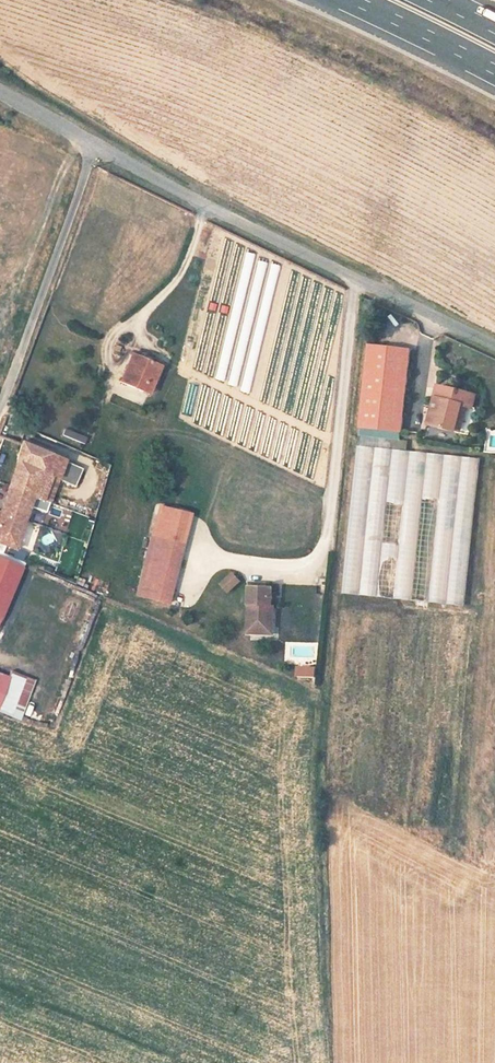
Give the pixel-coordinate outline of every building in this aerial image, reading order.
[(407,350),(371,347),(363,424),(399,428),(407,350)] [(120,382),(144,393),(151,374),(157,376),(160,367),(131,355),(120,382)] [(151,374),(144,393),(149,395),(157,376),(151,374)] [(190,415),(197,384),(188,382),(181,413),(190,415)] [(476,395),(437,386),(427,426),(460,434),(468,405),(473,406),(476,395)] [(7,439),(12,426),(3,421),(0,429),(0,436),(7,439)] [(51,502),(67,459),(20,438),(18,443),(12,441),(9,450),(14,453),(10,465),(14,467),(8,485),(51,502)] [(8,485),(0,506),(0,538),(14,544),(19,531),(37,538),(51,502),(8,485)] [(149,535),(174,542),(180,521),(186,523),(189,514),(157,506),(149,535)] [(180,521),(174,542),(149,535),(148,535),(137,577),(170,586),(186,523),(180,521)] [(7,641),(35,567),(0,552),(0,638),(7,641)] [(239,582),(232,574),(221,583),(229,591),(239,582)] [(170,586),(137,577),(133,592),(166,601),(170,586)] [(267,583),(249,582),(247,634),(262,635),(262,629),(271,629),(272,614),(271,614),(272,591),(266,591),(267,583)]
